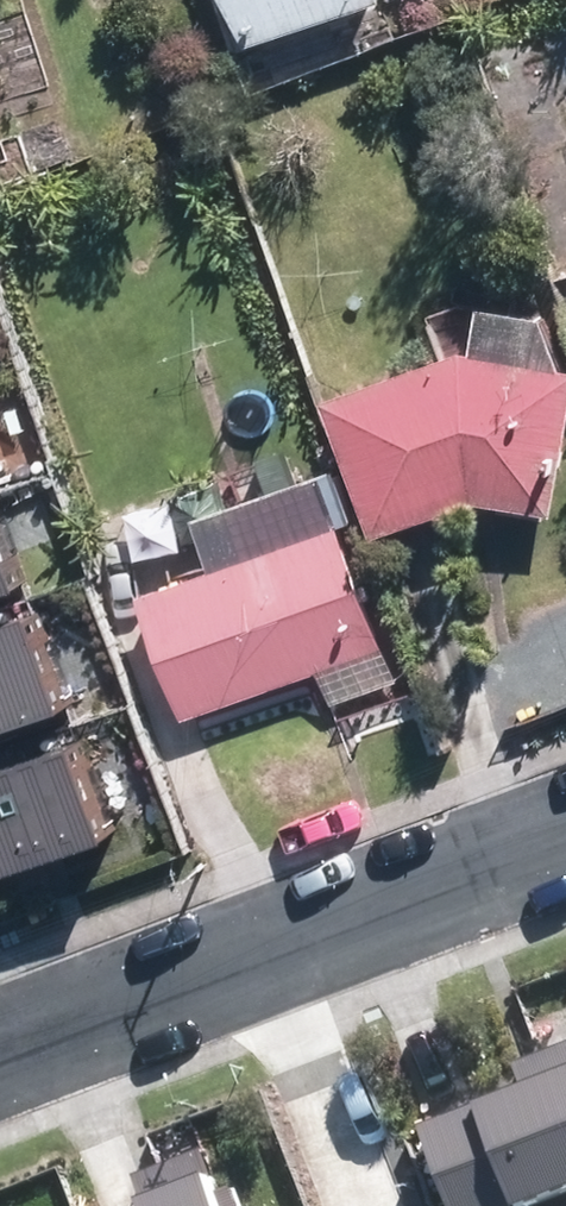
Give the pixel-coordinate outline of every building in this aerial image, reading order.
[(235,43),(359,0),(219,0),(235,43)] [(372,525),(464,491),(541,505),(561,387),(455,369),(331,413),(372,525)] [(0,476),(0,577),(31,566),(0,476)] [(327,534),(139,604),(180,713),(368,644),(327,534)] [(74,689),(43,598),(0,613),(0,714),(74,689)] [(118,817),(86,729),(0,759),(0,859),(118,817)] [(565,1184),(565,1039),(525,1055),(533,1076),(431,1115),(466,1205),(508,1205),(565,1184)] [(239,1174),(226,1179),(212,1142),(148,1166),(163,1205),(251,1205),(239,1174)]
